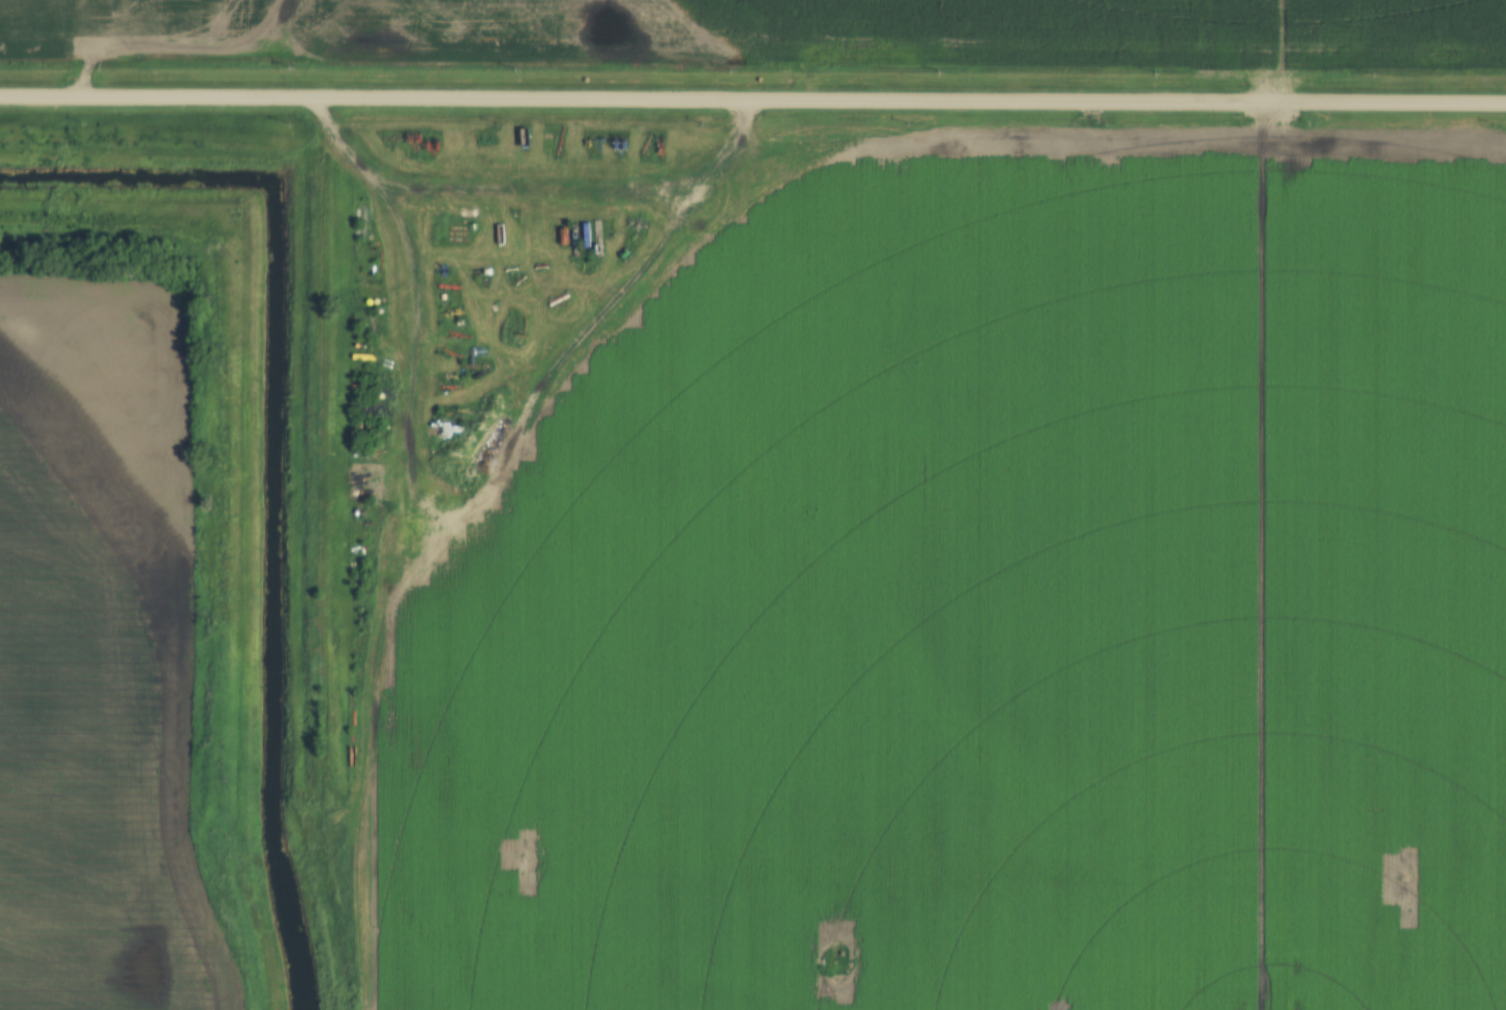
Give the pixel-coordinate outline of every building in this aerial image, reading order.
[(537,131),(529,131),(529,148),(537,148),(537,131)]
